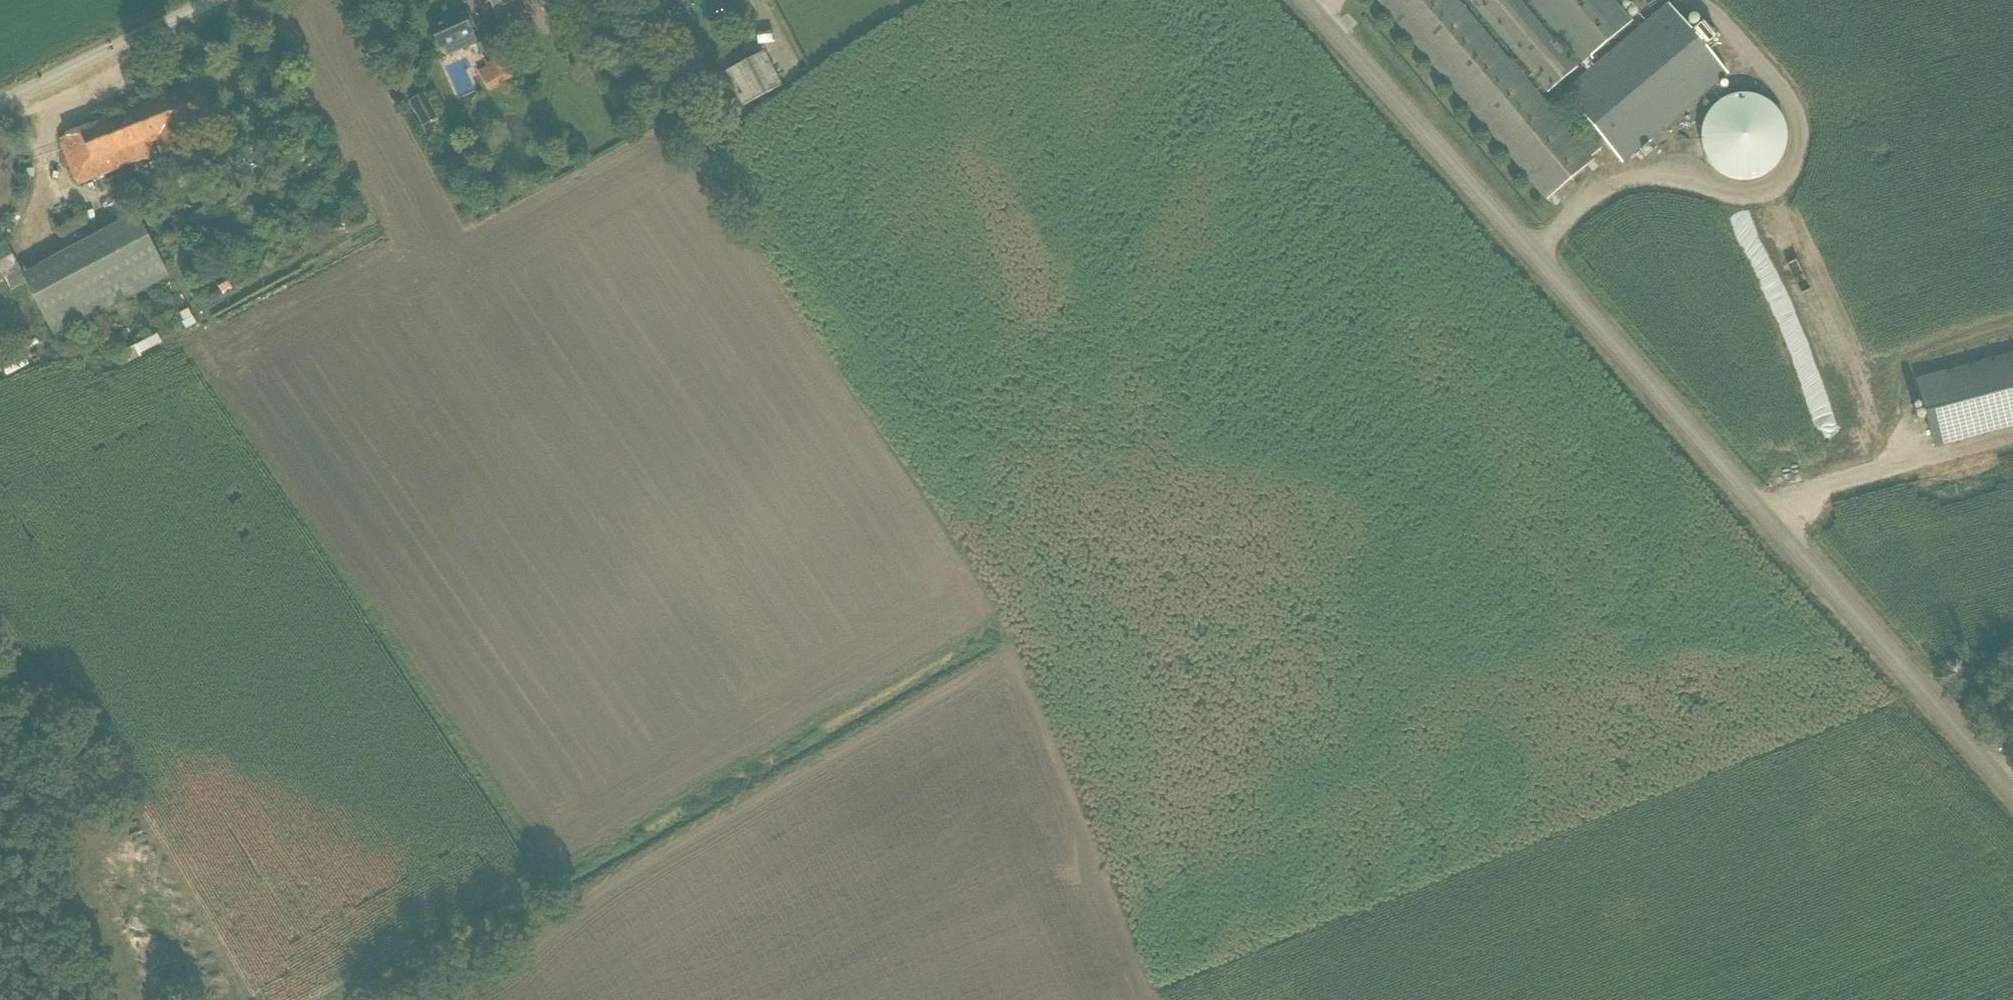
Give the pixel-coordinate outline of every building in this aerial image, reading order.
[(494,13),(495,13),(499,22),(525,10),(521,1),(523,0),(488,0),(494,13)] [(1609,91),(1682,28),(1657,0),(1531,0),(1609,91)] [(428,23),(441,50),(444,49),(448,58),(477,44),(480,50),(495,45),(490,33),(475,39),(463,13),(450,19),(448,14),(428,23)] [(726,72),(744,105),(781,86),(764,53),(726,72)] [(506,56),(478,71),(486,86),(514,70),(506,56)] [(59,139),(67,158),(77,184),(184,143),(179,129),(213,116),(207,102),(200,84),(59,139)] [(1701,111),(1724,184),(1793,163),(1770,89),(1701,111)] [(423,127),(438,118),(424,93),(409,102),(423,127)] [(108,229),(50,261),(83,323),(142,292),(108,229)] [(1916,379),(1934,446),(2012,425),(2012,353),(1916,379)] [(1,367),(7,377),(29,366),(23,356),(1,367)]
